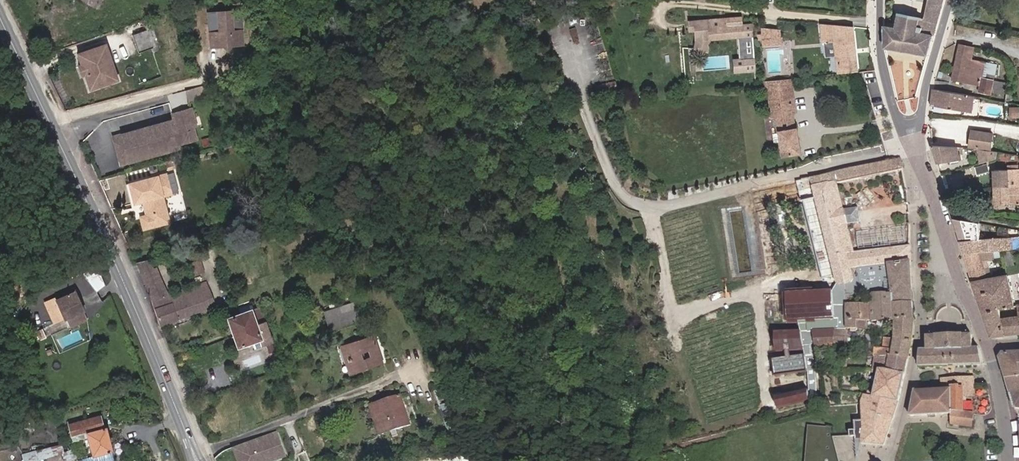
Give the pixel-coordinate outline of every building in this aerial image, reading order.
[(943,0),(929,0),(926,18),(900,14),(897,28),(884,26),(885,49),(928,55),(943,0)] [(204,18),(207,52),(231,50),(230,40),(240,40),(238,15),(204,18)] [(740,18),(688,22),(689,32),(694,32),(695,42),(692,49),(704,54),(709,42),(743,40),(742,26),(741,26),(740,18)] [(852,28),(821,25),(822,43),(834,42),(835,57),(837,74),(857,72),(852,28)] [(148,27),(133,31),(143,58),(156,54),(148,27)] [(779,30),(762,29),(763,45),(780,44),(779,30)] [(240,40),(230,40),(231,50),(240,49),(240,40)] [(834,42),(822,43),(824,57),(835,57),(834,42)] [(974,48),(959,45),(952,80),(979,86),(978,92),(991,95),(994,81),(985,79),(986,74),(994,76),(996,65),(972,59),(974,48)] [(111,61),(116,60),(112,48),(84,56),(87,67),(89,67),(92,77),(90,77),(94,89),(117,82),(116,80),(118,77),(117,73),(114,71),(111,61)] [(117,82),(94,89),(95,93),(123,84),(116,60),(111,61),(114,71),(117,73),(118,77),(116,80),(117,82)] [(752,65),(746,65),(746,74),(741,74),(741,80),(753,80),(752,65)] [(615,82),(596,85),(597,92),(617,89),(615,82)] [(768,96),(761,96),(762,110),(769,109),(770,119),(774,119),(780,157),(798,154),(791,114),(795,114),(791,85),(790,83),(789,83),(788,82),(768,85),(768,96)] [(974,97),(934,89),(930,106),(931,106),(971,113),(974,97)] [(980,114),(982,100),(973,99),(971,112),(980,114)] [(1018,114),(1018,105),(1011,104),(1010,110),(1013,111),(1013,113),(1018,114)] [(189,115),(170,120),(171,127),(110,142),(117,170),(179,154),(178,150),(193,146),(190,133),(188,126),(191,125),(189,115)] [(983,135),(972,133),(970,148),(990,150),(993,134),(983,133),(983,135)] [(932,146),(938,164),(961,160),(960,155),(958,155),(957,149),(932,146)] [(996,154),(979,151),(980,163),(995,159),(996,154)] [(894,303),(913,303),(910,262),(910,245),(890,247),(887,248),(854,252),(847,224),(843,210),(837,184),(903,170),(900,159),(830,174),(833,183),(814,187),(814,189),(837,284),(840,285),(847,284),(847,295),(893,293),(894,303)] [(1018,170),(1018,166),(1008,166),(1008,170),(994,170),(995,188),(1018,188),(1018,170)] [(168,174),(172,192),(179,191),(175,173),(168,174)] [(166,176),(129,186),(134,206),(143,204),(146,218),(140,219),(143,231),(169,225),(163,199),(171,197),(166,176)] [(814,189),(811,178),(803,180),(802,180),(804,191),(814,189)] [(995,188),(995,205),(1018,205),(1018,188),(995,188)] [(858,207),(843,210),(847,224),(861,221),(858,207)] [(981,223),(954,219),(959,235),(963,226),(981,229),(981,223)] [(961,242),(965,254),(991,252),(994,252),(1000,251),(1012,251),(1012,249),(1010,238),(982,240),(981,229),(963,226),(959,235),(961,241),(961,242)] [(887,248),(890,247),(890,244),(903,243),(902,233),(859,238),(860,247),(886,245),(887,248)] [(965,254),(973,279),(990,276),(989,268),(987,268),(987,267),(986,265),(984,266),(982,261),(992,260),(991,252),(965,254)] [(194,274),(205,271),(202,260),(190,264),(194,274)] [(154,261),(138,266),(142,272),(157,267),(154,261)] [(161,278),(157,267),(142,272),(146,283),(161,278)] [(187,282),(183,268),(177,270),(181,284),(187,282)] [(1008,276),(974,282),(983,312),(998,309),(1014,306),(1008,276)] [(168,295),(161,278),(146,283),(153,301),(168,295)] [(158,324),(216,306),(210,289),(206,291),(204,284),(168,295),(153,301),(151,301),(158,324)] [(791,325),(792,325),(801,324),(803,332),(778,336),(780,355),(803,352),(803,348),(806,347),(804,332),(807,331),(808,335),(813,333),(813,331),(845,330),(847,295),(847,284),(840,285),(835,289),(834,292),(830,292),(794,296),(788,297),(790,315),(791,325)] [(69,324),(84,317),(72,291),(63,295),(62,292),(58,293),(59,296),(54,299),(62,318),(66,317),(69,324)] [(24,293),(17,295),(25,315),(31,312),(24,293)] [(897,320),(913,320),(913,303),(894,303),(893,293),(847,295),(845,330),(845,345),(845,346),(867,343),(867,321),(897,320)] [(62,318),(54,299),(45,303),(53,323),(62,318)] [(336,303),(338,310),(350,305),(347,299),(336,303)] [(237,309),(239,314),(250,310),(253,309),(251,304),(237,309)] [(983,312),(991,336),(1018,333),(1018,317),(1001,320),(998,309),(983,312)] [(227,318),(235,338),(245,334),(244,330),(266,322),(264,317),(259,319),(261,322),(255,324),(250,310),(239,314),(227,318)] [(327,328),(330,336),(357,326),(351,310),(323,319),(327,328)] [(57,332),(68,328),(65,319),(54,323),(57,332)] [(893,356),(907,359),(911,343),(913,320),(897,320),(895,340),(894,350),(884,349),(884,354),(876,354),(875,357),(893,356)] [(245,334),(235,338),(238,347),(251,342),(260,339),(263,346),(273,343),(266,322),(244,330),(245,334)] [(813,333),(818,366),(831,365),(830,346),(845,345),(845,330),(813,331),(813,333)] [(918,367),(982,365),(979,349),(973,349),(972,335),(927,337),(927,351),(920,351),(918,367)] [(260,339),(251,342),(254,349),(263,346),(260,339)] [(343,351),(352,378),(381,367),(372,341),(343,351)] [(348,379),(352,378),(343,351),(338,352),(348,379)] [(1008,390),(1018,389),(1018,353),(1002,354),(999,359),(1008,390)] [(904,374),(907,359),(893,356),(875,357),(874,370),(886,370),(904,374)] [(777,378),(809,372),(807,360),(807,357),(775,363),(777,378)] [(807,360),(809,372),(810,392),(810,393),(809,394),(811,402),(812,405),(816,404),(814,373),(812,360),(807,360)] [(898,403),(904,374),(886,370),(874,370),(870,370),(870,372),(878,374),(874,392),(868,391),(868,395),(865,395),(862,403),(863,431),(860,443),(863,443),(883,446),(898,403)] [(915,390),(910,417),(950,414),(951,424),(972,427),(973,414),(964,412),(963,395),(963,391),(973,391),(973,377),(942,378),(942,389),(915,390)] [(778,409),(811,402),(809,394),(810,393),(810,392),(776,399),(778,409)] [(1010,395),(1014,409),(1018,409),(1018,395),(1010,395)] [(378,409),(387,436),(411,427),(402,400),(378,409)] [(450,405),(443,409),(447,422),(455,420),(450,405)] [(378,409),(371,411),(380,439),(387,436),(378,409)] [(93,456),(113,451),(106,428),(104,428),(100,414),(68,422),(72,436),(87,433),(89,438),(93,456)] [(498,426),(499,438),(509,437),(508,426),(498,426)] [(810,460),(834,460),(835,446),(834,427),(827,426),(827,429),(812,428),(810,460)] [(834,427),(835,446),(834,460),(858,460),(860,443),(855,442),(855,430),(849,430),(849,427),(834,427)] [(863,431),(855,430),(855,442),(860,443),(863,431)] [(72,442),(89,438),(87,433),(72,436),(72,442)] [(236,450),(240,460),(251,460),(261,457),(262,460),(278,460),(287,458),(278,435),(236,450)] [(21,454),(23,460),(37,460),(63,453),(60,443),(21,454)] [(115,460),(113,451),(93,456),(95,460),(110,460),(115,460)]
